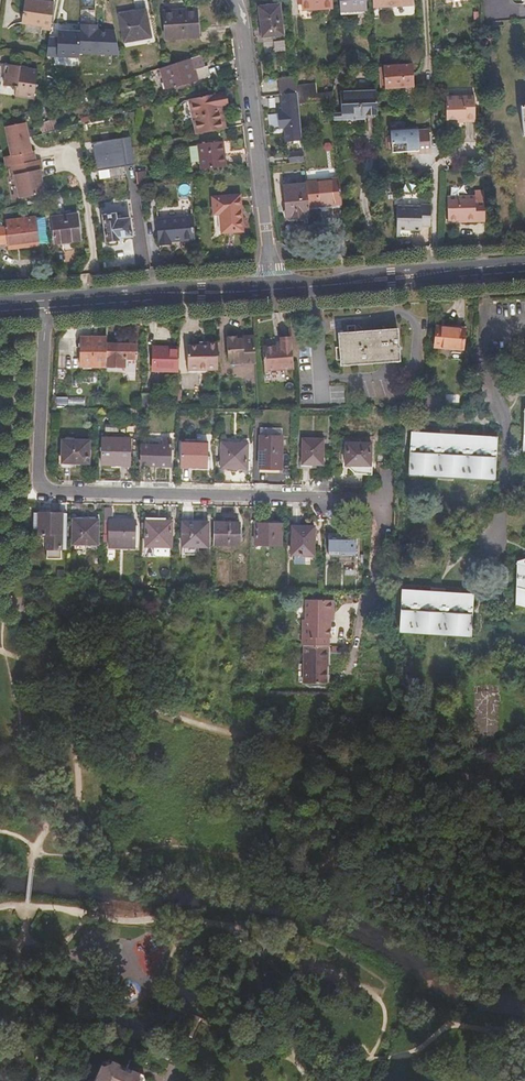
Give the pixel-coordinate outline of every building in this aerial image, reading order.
[(50,28),(53,6),(45,5),(45,1),(40,0),(24,0),(21,21),(41,24),(41,27),(50,28)] [(333,0),(298,0),(298,5),(303,5),(304,10),(334,8),(333,0)] [(368,8),(367,0),(341,0),(341,10),(368,8)] [(279,4),(258,6),(261,34),(282,32),(279,4)] [(199,35),(197,7),(164,9),(166,37),(199,35)] [(147,11),(120,16),(125,43),(151,38),(147,11)] [(58,37),(49,36),(47,56),(79,57),(79,53),(119,55),(115,30),(96,29),(96,24),(81,23),(80,30),(58,29),(58,37)] [(195,68),(206,65),(202,52),(192,56),(195,68)] [(192,56),(163,66),(168,83),(165,83),(167,88),(212,74),(209,64),(206,65),(195,68),(192,56)] [(0,71),(0,82),(17,84),(16,94),(34,96),(38,69),(19,66),(19,64),(3,62),(2,71),(0,71)] [(393,65),(393,62),(384,62),(385,86),(414,85),(413,63),(401,63),(401,65),(393,65)] [(342,82),(346,67),(338,67),(336,81),(342,82)] [(149,70),(140,73),(141,79),(151,75),(149,70)] [(297,85),(296,75),(279,76),(281,92),(298,90),(297,85)] [(297,85),(298,90),(298,92),(299,103),(332,100),(334,91),(318,92),(316,83),(297,85)] [(189,93),(197,128),(224,122),(219,99),(222,99),(223,98),(220,86),(189,93)] [(378,119),(378,108),(377,92),(344,91),(343,115),(343,122),(357,122),(357,119),(367,119),(378,119)] [(299,103),(298,92),(281,94),(283,110),(277,111),(279,127),(284,126),(286,141),(302,139),(299,103)] [(465,118),(466,121),(476,120),(474,94),(445,96),(448,118),(458,118),(465,118)] [(69,97),(53,102),(56,112),(72,106),(69,97)] [(224,122),(228,121),(222,99),(219,99),(224,122)] [(59,127),(56,117),(39,123),(42,132),(59,127)] [(25,121),(6,125),(11,154),(5,155),(7,165),(10,164),(12,174),(15,173),(20,196),(41,193),(44,188),(40,169),(42,168),(40,158),(36,159),(34,150),(32,150),(25,121)] [(418,149),(418,151),(430,151),(428,127),(416,127),(414,125),(410,125),(407,128),(391,129),(391,134),(392,145),(392,150),(408,149),(418,149)] [(226,159),(224,133),(199,136),(202,162),(226,159)] [(289,161),(304,160),(304,150),(288,152),(289,161)] [(148,175),(146,164),(137,165),(138,177),(148,175)] [(309,204),(342,201),(339,176),(306,180),(307,183),(309,204)] [(287,218),(310,215),(309,204),(307,183),(285,185),(287,218)] [(240,189),(211,191),(214,226),(242,224),(240,189)] [(463,221),(484,221),(483,199),(474,199),(474,195),(446,196),(447,218),(457,218),(463,218),(463,221)] [(2,200),(3,207),(17,204),(15,198),(2,200)] [(45,224),(42,200),(29,202),(33,218),(22,220),(22,223),(5,226),(5,228),(0,229),(0,242),(8,241),(8,243),(25,239),(26,243),(38,241),(36,225),(45,224)] [(420,225),(429,225),(430,203),(420,203),(420,205),(394,207),(395,231),(399,231),(420,230),(420,225)] [(192,232),(191,210),(158,212),(159,237),(170,236),(170,233),(192,232)] [(80,239),(77,213),(51,216),(54,242),(80,239)] [(130,233),(128,216),(115,218),(115,213),(103,214),(106,238),(118,237),(118,235),(130,233)] [(463,348),(465,325),(447,324),(447,327),(436,327),(435,346),(463,348)] [(399,363),(396,328),(338,332),(340,366),(399,363)] [(107,342),(107,334),(99,334),(98,339),(82,338),(80,363),(107,364),(107,342)] [(256,361),(255,335),(246,336),(243,338),(238,339),(237,336),(228,337),(228,362),(256,361)] [(294,368),(292,339),(281,339),(281,340),(281,345),(276,345),(263,346),(265,370),(286,368),(294,368)] [(117,343),(107,342),(107,364),(107,366),(125,366),(125,359),(135,359),(136,345),(117,345),(117,343)] [(218,369),(218,342),(208,343),(208,346),(200,347),(187,348),(188,371),(218,369)] [(179,372),(180,348),(155,347),(153,370),(179,372)] [(286,381),(286,368),(265,370),(266,378),(271,378),(272,382),(286,381)] [(150,395),(141,395),(141,409),(150,409),(150,395)] [(430,400),(421,399),(420,410),(429,410),(430,400)] [(496,475),(498,437),(412,433),(410,471),(496,475)] [(283,437),(261,436),(260,469),(282,469),(283,437)] [(143,466),(170,467),(171,440),(163,440),(163,446),(144,446),(143,466)] [(325,441),(304,440),(304,464),(324,465),(325,441)] [(61,463),(78,464),(88,464),(89,441),(62,441),(62,459),(61,463)] [(130,466),(131,442),(103,441),(102,465),(130,466)] [(207,467),(207,443),(183,442),(182,467),(207,467)] [(346,465),(350,465),(371,466),(372,443),(347,442),(346,465)] [(246,468),(247,444),(223,443),(222,468),(246,468)] [(78,470),(78,464),(61,463),(62,459),(59,459),(59,470),(78,470)] [(371,466),(350,465),(350,469),(356,476),(373,477),(373,466),(371,466)] [(103,511),(102,537),(109,537),(108,542),(126,543),(127,547),(134,548),(134,521),(113,520),(112,511),(103,511)] [(49,535),(48,558),(59,559),(60,549),(61,515),(38,514),(38,530),(38,534),(49,535)] [(170,546),(171,521),(165,521),(163,521),(163,518),(146,518),(145,546),(152,546),(152,553),(154,555),(167,556),(168,546),(170,546)] [(97,520),(73,519),(72,545),(97,545),(97,520)] [(207,547),(208,522),(183,521),(183,546),(207,547)] [(239,523),(213,522),(213,544),(238,545),(239,523)] [(280,545),(281,524),(255,524),(255,544),(280,545)] [(314,555),(315,527),(293,527),(293,554),(314,555)] [(358,531),(331,530),(330,549),(358,549),(358,531)] [(517,561),(515,606),(524,608),(524,564),(517,561)] [(475,594),(402,592),(401,630),(473,632),(474,630),(476,631),(476,625),(474,625),(475,594)] [(302,686),(326,686),(326,647),(327,639),(330,639),(330,623),(330,614),(333,614),(333,602),(305,601),(304,621),(302,621),(301,647),(302,647),(302,686)] [(475,738),(500,739),(502,686),(476,685),(475,738)] [(148,1078),(145,1076),(138,1073),(132,1070),(131,1073),(120,1067),(120,1065),(112,1061),(112,1060),(109,1059),(104,1061),(103,1065),(96,1080),(146,1080),(148,1078)]
